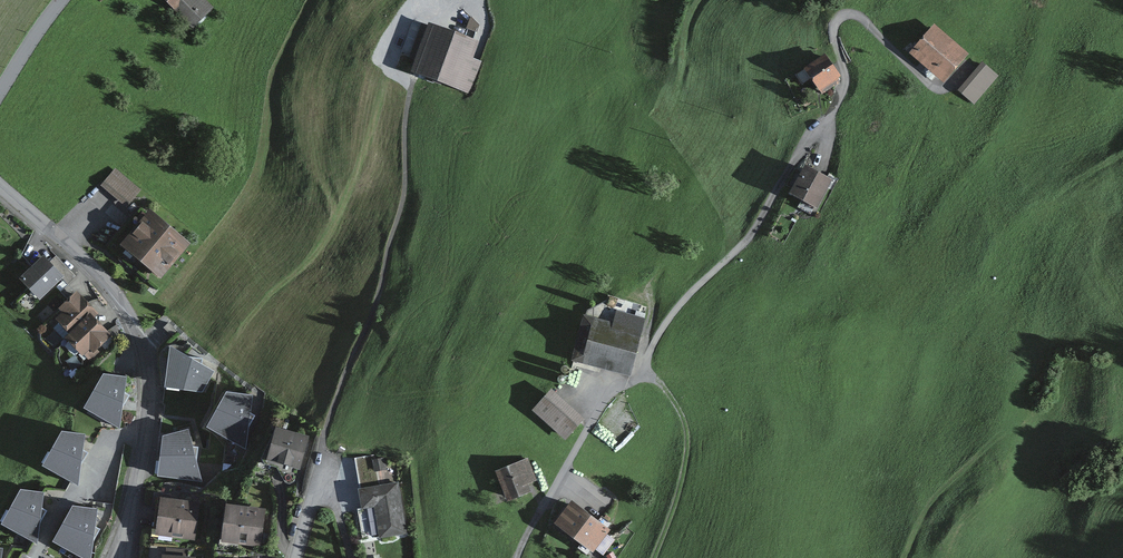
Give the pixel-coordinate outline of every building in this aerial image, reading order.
[(209,0),(171,0),(195,21),(212,3),(209,0)] [(411,18),(426,0),(425,0),(402,0),(397,6),(411,18)] [(436,24),(428,21),(413,68),(422,70),(473,87),(482,61),(471,57),(478,38),(436,24)] [(968,52),(931,22),(911,46),(949,76),(968,52)] [(822,50),(803,63),(821,87),(839,73),(822,50)] [(1001,73),(985,61),(964,88),(979,100),(1001,73)] [(819,207),(835,179),(804,162),(788,189),(819,207)] [(115,168),(104,181),(130,201),(140,189),(115,168)] [(187,245),(151,214),(124,245),(161,276),(187,245)] [(43,254),(22,276),(42,295),(63,273),(43,254)] [(72,334),(91,316),(95,312),(76,293),(61,308),(64,311),(57,318),(72,334)] [(582,358),(632,368),(643,313),(592,304),(582,358)] [(93,350),(109,335),(91,316),(72,334),(69,337),(85,354),(91,348),(93,350)] [(167,388),(201,392),(210,373),(171,352),(167,388)] [(125,379),(104,376),(86,408),(119,427),(125,379)] [(564,432),(579,414),(548,387),(533,405),(564,432)] [(245,446),(252,398),(228,396),(209,428),(245,446)] [(304,462),(310,436),(273,427),(266,453),(304,462)] [(159,476),(199,479),(187,433),(164,438),(159,476)] [(83,437),(63,434),(46,467),(77,483),(83,437)] [(535,475),(528,456),(496,468),(507,495),(528,487),(525,479),(535,475)] [(401,479),(361,485),(364,502),(376,500),(381,533),(410,529),(401,479)] [(42,494),(21,492),(3,525),(35,542),(42,494)] [(592,544),(609,520),(573,496),(557,520),(592,544)] [(193,538),(197,505),(162,501),(158,535),(193,538)] [(223,537),(267,540),(269,505),(226,502),(223,537)] [(73,509),(55,543),(85,557),(89,557),(96,511),(73,509)]
